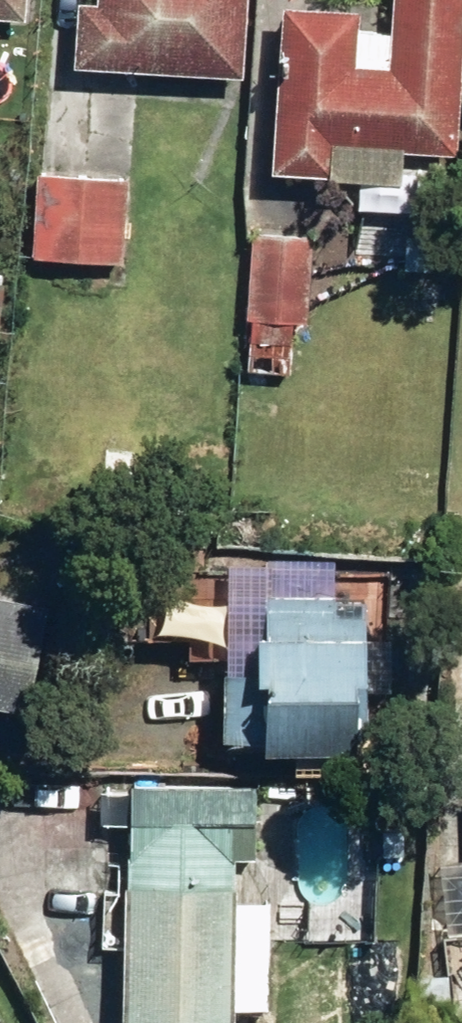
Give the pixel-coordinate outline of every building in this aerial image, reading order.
[(17,17),(18,0),(0,0),(0,17),(17,17)] [(91,2),(64,0),(61,67),(232,77),(237,0),(91,0),(91,2)] [(262,173),(393,181),(395,151),(418,153),(446,155),(456,0),(386,0),(384,33),(347,31),(348,13),(273,7),(262,173)] [(27,259),(117,265),(123,179),(33,172),(27,259)] [(308,236),(246,232),(239,353),(282,355),(283,322),(301,324),(308,236)] [(393,232),(391,270),(417,271),(419,233),(393,232)] [(267,751),(358,753),(358,682),(366,682),(366,639),(362,639),(363,618),(332,618),(332,598),(264,597),(264,636),(258,636),(257,674),(221,675),(222,742),(267,742),(267,751)] [(19,713),(40,607),(0,599),(0,709),(19,713)] [(127,783),(124,883),(232,885),(233,859),(250,859),(253,787),(127,783)] [(377,832),(376,857),(399,857),(399,832),(377,832)] [(438,865),(447,956),(461,954),(461,863),(438,865)] [(232,885),(124,883),(120,1022),(228,1022),(232,885)] [(446,1003),(447,978),(415,977),(415,1004),(446,1003)]
